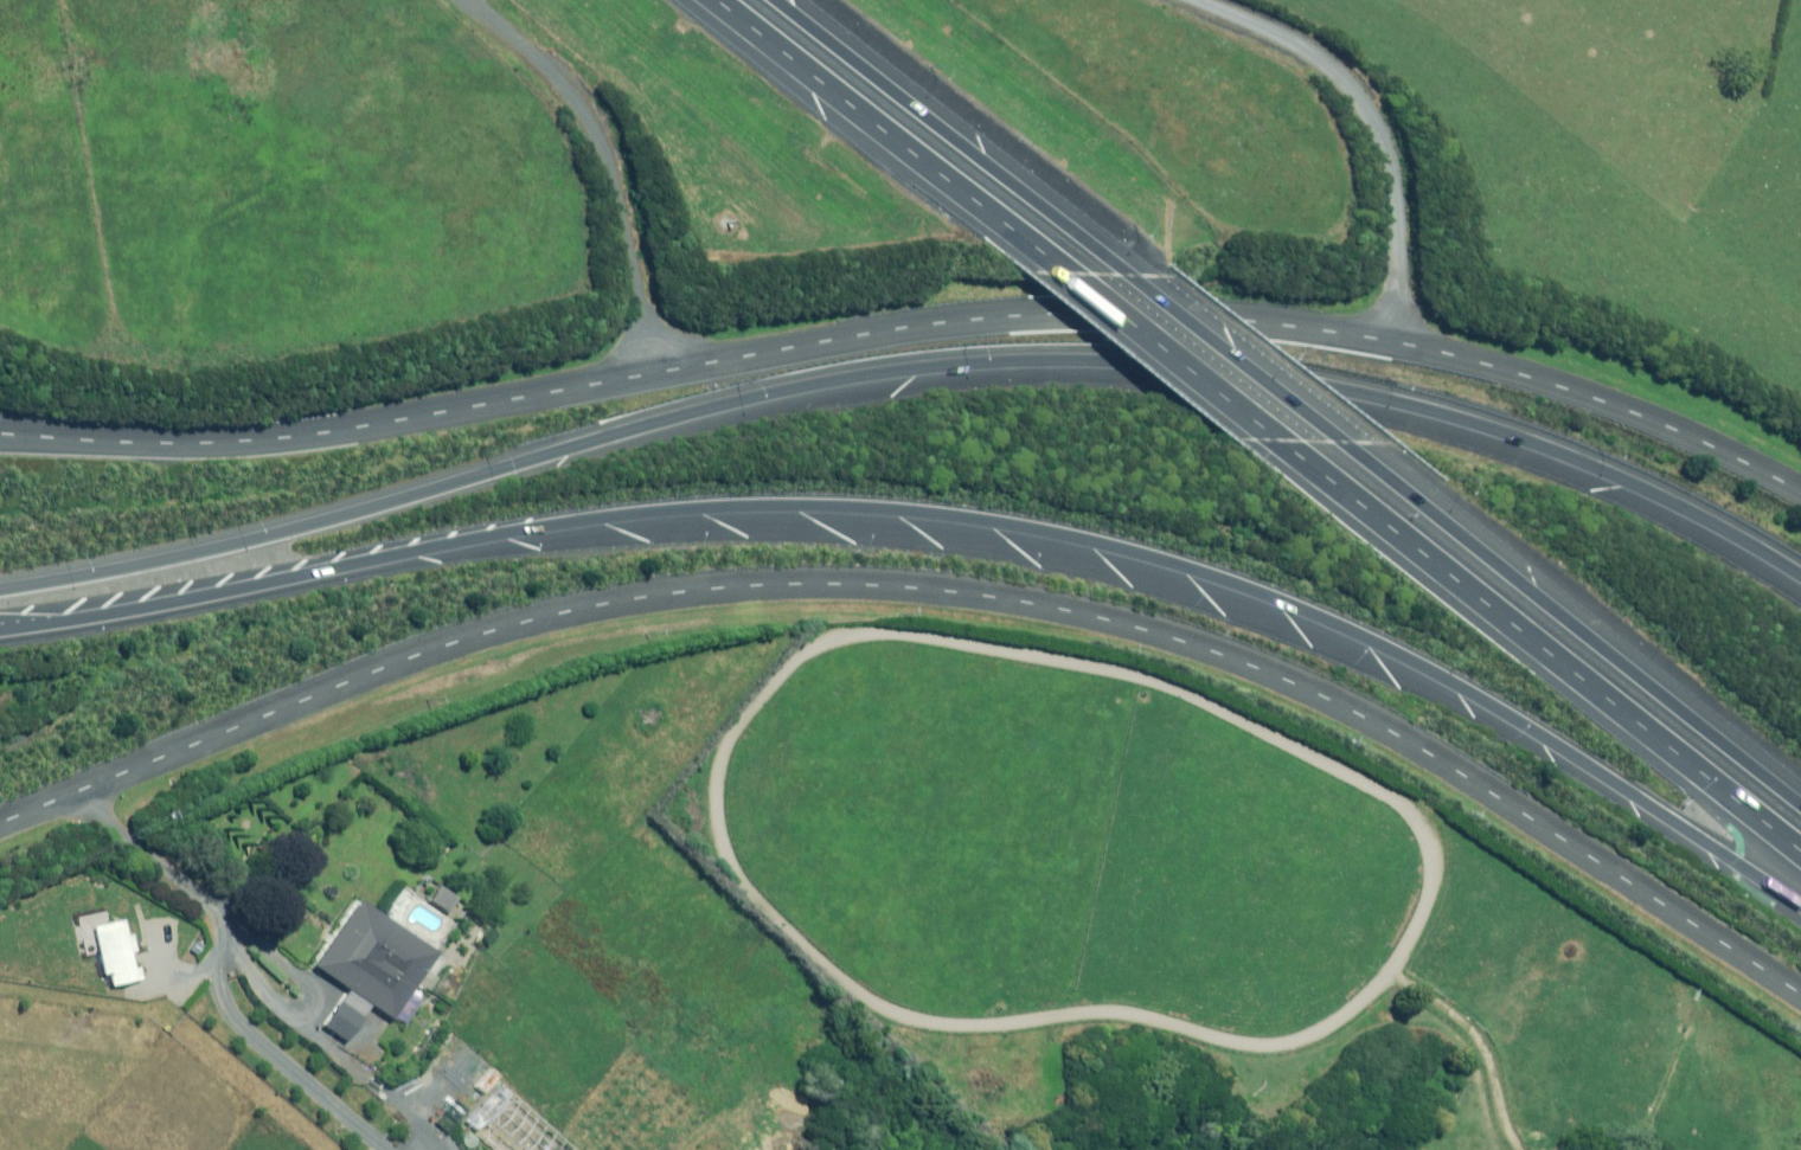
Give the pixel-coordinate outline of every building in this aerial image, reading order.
[(436,953),(358,900),(313,966),(347,990),(323,1026),(346,1041),(370,1005),(391,1019),(436,953)] [(501,1084),(466,1122),(497,1149),(555,1149),(537,1134),(547,1124),(528,1107),(520,1116),(512,1110),(520,1102),(501,1084)]
